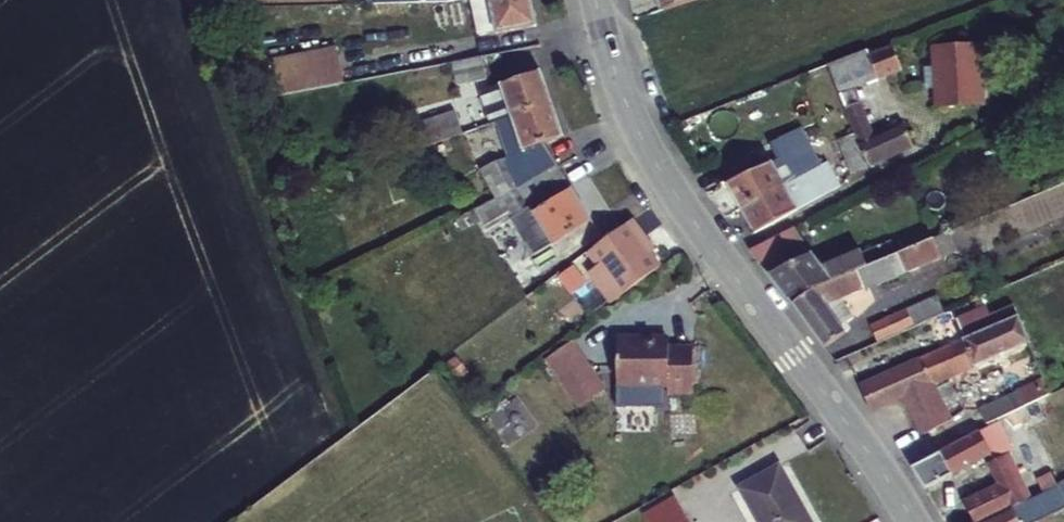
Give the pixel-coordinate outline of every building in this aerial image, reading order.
[(358,16),(446,12),(463,8),(511,0),(357,0),(358,16)] [(514,37),(512,0),(511,0),(463,8),(465,40),(514,37)] [(661,17),(698,5),(704,3),(703,0),(655,0),(661,17)] [(891,60),(886,45),(866,54),(864,48),(821,64),(836,101),(839,108),(850,104),(872,96),(901,84),(891,60)] [(338,50),(272,55),(276,94),(341,89),(338,50)] [(977,59),(932,61),(933,81),(924,81),(925,103),(934,102),(935,120),(979,118),(977,59)] [(460,88),(454,64),(429,70),(435,95),(460,88)] [(491,124),(528,110),(518,82),(480,95),(491,124)] [(855,117),(850,104),(839,108),(844,121),(855,117)] [(528,110),(491,124),(503,158),(483,168),(498,195),(533,176),(522,149),(540,143),(528,110)] [(427,132),(457,124),(454,114),(424,121),(427,132)] [(855,117),(844,121),(854,149),(837,155),(849,187),(907,158),(899,138),(869,152),(855,117)] [(797,138),(783,144),(791,165),(780,170),(753,181),(725,193),(722,194),(734,220),(769,205),(764,193),(812,173),(797,138)] [(771,149),(780,170),(791,165),(783,144),(771,149)] [(718,176),(725,193),(753,181),(746,164),(718,176)] [(561,230),(533,176),(498,195),(480,204),(496,231),(513,222),(526,248),(561,230)] [(1063,217),(1063,183),(993,214),(1006,242),(1063,217)] [(811,187),(786,198),(791,208),(816,197),(811,187)] [(769,205),(734,220),(747,246),(826,205),(822,195),(816,197),(791,208),(786,198),(769,205)] [(663,266),(628,220),(624,223),(579,256),(615,303),(663,266)] [(887,253),(895,273),(937,255),(928,236),(887,253)] [(798,251),(789,239),(780,244),(789,256),(798,251)] [(780,244),(747,261),(778,301),(809,288),(855,268),(849,255),(813,271),(798,251),(789,256),(780,244)] [(869,300),(884,294),(901,287),(895,273),(887,253),(855,268),(809,288),(782,307),(818,358),(853,332),(834,302),(864,290),(869,300)] [(681,325),(633,311),(620,359),(668,372),(666,380),(695,388),(707,346),(677,338),(681,325)] [(947,338),(957,360),(986,346),(976,324),(947,338)] [(907,343),(900,328),(876,339),(883,355),(907,343)] [(925,406),(1020,363),(1009,336),(986,346),(957,360),(901,385),(943,445),(925,406)] [(548,360),(578,401),(600,385),(570,345),(548,360)] [(901,417),(919,457),(943,445),(901,385),(852,408),(868,432),(901,417)] [(983,447),(988,445),(1041,418),(1035,402),(976,431),(983,447)] [(917,507),(986,472),(990,479),(985,481),(994,498),(960,515),(964,521),(1004,521),(1024,511),(988,445),(983,447),(905,487),(917,507)] [(738,491),(756,521),(808,521),(778,469),(738,491)] [(1042,502),(1004,521),(1053,521),(1042,502)] [(633,521),(634,521),(676,521),(665,503),(633,521)]
